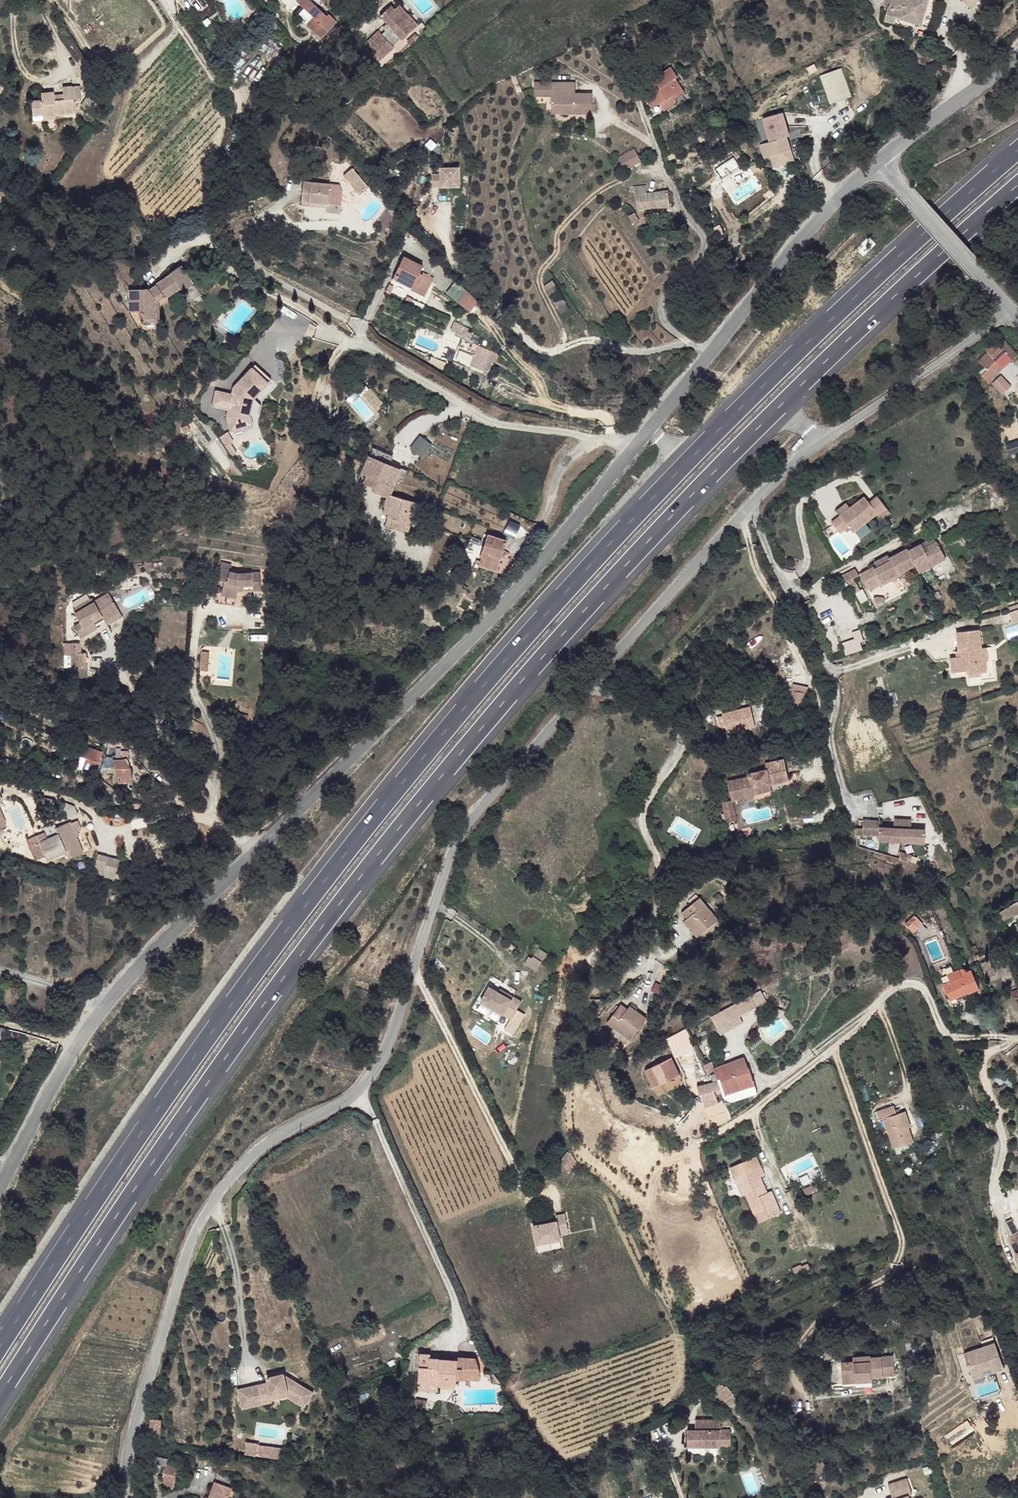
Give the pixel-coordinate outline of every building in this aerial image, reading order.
[(309,0),(308,0),(302,6),(308,13),(315,5),(309,0)] [(890,7),(888,6),(884,22),(894,24),(895,23),(896,17),(913,22),(921,25),(928,0),(892,0),(890,7)] [(970,10),(979,0),(961,0),(970,10)] [(326,16),(315,5),(308,13),(313,17),(306,24),(321,38),(337,21),(328,14),(326,16)] [(411,32),(402,22),(405,20),(394,9),(390,5),(379,16),(387,24),(389,27),(385,31),(381,34),(379,32),(362,47),(377,63),(394,48),(392,46),(400,38),(402,40),(411,32)] [(418,25),(399,5),(394,9),(405,20),(402,22),(411,32),(418,25)] [(913,22),(896,17),(895,23),(911,28),(913,22)] [(365,23),(359,18),(350,30),(355,35),(365,23)] [(684,92),(675,79),(677,78),(670,67),(649,81),(656,91),(660,89),(661,91),(647,100),(653,108),(659,104),(664,111),(676,102),(675,99),(684,92)] [(840,67),(820,75),(831,103),(851,96),(840,67)] [(576,94),(575,83),(534,82),(534,96),(551,96),(551,104),(552,104),(571,104),(571,113),(592,113),(592,94),(576,94)] [(64,100),(55,100),(54,94),(54,92),(41,93),(41,100),(31,101),(32,115),(43,113),(43,116),(75,112),(73,98),(72,86),(62,87),(63,93),(64,100)] [(80,86),(72,86),(73,98),(81,98),(80,86)] [(97,103),(88,96),(81,105),(90,113),(97,103)] [(571,104),(552,104),(551,114),(571,114),(571,113),(571,104)] [(791,150),(786,137),(782,139),(780,133),(774,135),(776,140),(761,145),(764,154),(770,151),(771,156),(776,154),(782,153),(791,150)] [(641,161),(637,155),(628,152),(618,158),(625,170),(641,161)] [(352,167),(344,175),(360,194),(368,187),(352,167)] [(459,168),(440,168),(440,175),(432,175),(433,188),(459,187),(459,168)] [(339,185),(303,181),(301,200),(328,203),(327,212),(340,213),(342,193),(339,185)] [(668,190),(647,193),(646,185),(633,187),(637,210),(670,206),(668,190)] [(624,203),(619,200),(616,206),(621,208),(624,203)] [(639,222),(634,213),(628,216),(633,224),(639,222)] [(282,250),(271,245),(266,254),(276,259),(276,258),(280,260),(284,254),(281,252),(282,250)] [(422,266),(403,256),(392,280),(424,296),(429,287),(419,282),(423,274),(419,273),(422,266)] [(192,284),(180,266),(170,273),(171,274),(156,285),(157,286),(148,291),(146,289),(130,289),(130,300),(129,300),(129,311),(142,311),(143,319),(155,318),(154,300),(163,294),(165,297),(165,298),(180,287),(182,291),(192,284)] [(465,290),(455,299),(466,310),(476,300),(465,290)] [(160,321),(159,301),(165,297),(163,294),(154,300),(155,318),(143,319),(143,323),(159,322),(160,321)] [(567,304),(562,297),(553,302),(558,310),(567,304)] [(468,328),(454,321),(451,329),(458,332),(457,334),(467,339),(470,333),(468,331),(468,328)] [(1004,352),(1008,348),(1010,349),(1014,345),(1005,339),(999,346),(994,340),(985,349),(989,354),(980,362),(987,371),(982,375),(988,382),(1003,369),(998,364),(995,360),(1004,352)] [(496,355),(472,344),(470,349),(475,351),(469,365),(485,372),(486,371),(488,371),(496,355)] [(1017,348),(1014,345),(1010,349),(1015,353),(1017,348)] [(998,364),(1007,355),(1004,352),(995,360),(998,364)] [(271,379),(255,364),(233,387),(231,394),(228,409),(226,416),(231,431),(252,424),(250,415),(254,398),(271,379)] [(1003,395),(1013,385),(1000,373),(991,382),(1003,395)] [(231,394),(215,390),(212,405),(228,409),(231,394)] [(42,412),(42,410),(41,408),(39,407),(37,407),(36,407),(34,408),(33,409),(33,411),(33,413),(34,414),(36,415),(38,415),(40,415),(41,413),(42,412)] [(56,441),(63,439),(61,431),(59,430),(57,429),(55,430),(54,432),(53,434),(56,441)] [(232,457),(236,453),(230,444),(233,442),(227,433),(219,437),(232,457)] [(420,435),(410,447),(421,457),(432,445),(420,435)] [(392,480),(397,466),(388,463),(391,453),(370,447),(361,475),(372,479),(368,492),(387,498),(388,495),(392,480)] [(1005,458),(1014,454),(1012,450),(1008,452),(1007,448),(1001,450),(1005,458)] [(404,468),(397,466),(392,480),(400,482),(404,468)] [(357,491),(351,484),(350,484),(346,478),(341,481),(342,484),(350,496),(357,491)] [(388,495),(382,512),(388,514),(387,517),(394,519),(391,527),(407,531),(412,513),(413,514),(417,503),(388,495)] [(853,532),(876,514),(881,520),(890,513),(877,496),(869,503),(865,496),(850,508),(841,515),(840,516),(853,532)] [(841,515),(850,508),(847,503),(837,511),(841,515)] [(506,540),(487,534),(479,557),(481,558),(478,565),(486,569),(487,568),(496,571),(499,561),(506,540)] [(481,540),(471,536),(469,541),(479,545),(481,540)] [(924,548),(937,541),(935,537),(922,544),(924,548)] [(933,566),(946,559),(937,541),(924,548),(922,544),(909,551),(908,548),(890,558),(889,558),(890,561),(877,567),(876,566),(861,574),(869,588),(881,582),(881,583),(915,565),(919,573),(933,566)] [(877,567),(890,561),(889,558),(890,558),(888,555),(874,562),(876,566),(877,567)] [(399,567),(390,561),(385,567),(395,574),(399,567)] [(238,573),(230,571),(231,565),(221,562),(217,579),(224,581),(223,585),(221,594),(236,598),(238,590),(239,585),(243,585),(244,590),(261,589),(260,572),(238,573)] [(139,573),(137,563),(127,565),(129,575),(139,573)] [(853,579),(859,576),(856,568),(838,578),(841,585),(848,581),(853,579)] [(860,591),(853,579),(848,581),(855,594),(856,593),(860,591)] [(870,591),(882,584),(882,583),(881,583),(881,582),(869,588),(870,591)] [(868,600),(862,590),(860,591),(856,593),(862,603),(868,600)] [(119,611),(108,593),(94,601),(92,599),(73,610),(78,618),(80,622),(76,625),(74,626),(81,638),(97,628),(93,622),(102,616),(104,619),(104,620),(119,611)] [(1017,620),(1017,609),(1010,612),(1013,622),(1017,620)] [(122,615),(119,611),(104,620),(107,624),(122,615)] [(104,619),(102,616),(93,622),(94,624),(104,619)] [(1011,623),(1012,625),(1005,627),(1009,639),(1017,637),(1017,621),(1011,623)] [(854,638),(842,642),(845,654),(862,649),(860,641),(863,640),(860,629),(852,631),(854,638)] [(986,662),(984,648),(981,648),(979,629),(957,632),(959,651),(962,651),(963,657),(956,657),(950,658),(952,673),(967,671),(968,674),(981,673),(987,672),(986,662)] [(81,653),(81,643),(71,643),(71,668),(86,668),(85,653),(81,653)] [(207,671),(209,652),(201,651),(199,670),(207,671)] [(805,702),(807,686),(795,684),(793,700),(805,702)] [(724,709),(726,730),(751,728),(750,707),(724,709)] [(102,752),(84,745),(80,756),(85,757),(98,762),(102,752)] [(131,781),(129,762),(128,751),(121,751),(121,755),(113,755),(113,767),(116,767),(118,782),(131,781)] [(98,762),(85,757),(82,768),(95,772),(98,762)] [(777,783),(776,778),(788,776),(784,759),(765,764),(766,770),(747,774),(748,777),(727,782),(732,801),(754,796),(753,795),(752,789),(770,785),(777,783)] [(753,795),(772,791),(770,785),(752,789),(753,795)] [(911,828),(912,820),(894,819),(894,827),(911,828)] [(925,844),(926,829),(911,828),(894,827),(880,827),(881,821),(863,820),(862,835),(879,836),(879,842),(925,844)] [(68,822),(54,828),(57,835),(60,842),(65,851),(68,859),(82,853),(68,822)] [(44,832),(36,835),(40,842),(47,839),(44,832)] [(60,842),(57,835),(47,839),(40,842),(36,835),(26,839),(35,860),(45,856),(47,859),(65,851),(60,842)] [(911,862),(913,856),(901,853),(899,859),(911,862)] [(98,855),(94,869),(103,871),(107,857),(98,855)] [(718,920),(700,898),(682,912),(687,919),(694,927),(691,930),(697,937),(718,920)] [(998,913),(1003,922),(1017,913),(1017,901),(998,913)] [(913,934),(923,924),(915,915),(905,925),(913,934)] [(694,927),(687,919),(684,921),(691,930),(694,927)] [(536,971),(547,955),(537,949),(532,958),(529,956),(524,963),(536,971)] [(996,975),(990,959),(982,963),(988,978),(996,975)] [(979,989),(971,970),(966,972),(965,969),(964,969),(964,968),(963,968),(962,968),(948,974),(950,981),(943,984),(950,1000),(968,992),(969,993),(979,989)] [(521,1001),(504,991),(503,994),(498,991),(489,986),(480,1002),(511,1019),(521,1001)] [(750,995),(757,1006),(766,1001),(760,990),(750,995)] [(750,995),(711,1016),(720,1035),(743,1022),(739,1015),(757,1006),(750,995)] [(630,1040),(646,1018),(639,1013),(637,1015),(628,1009),(621,1004),(607,1023),(630,1040)] [(639,1013),(630,1006),(628,1009),(637,1015),(639,1013)] [(688,1037),(690,1036),(686,1028),(667,1038),(672,1046),(688,1037)] [(694,1048),(688,1037),(677,1043),(682,1052),(694,1048)] [(662,1049),(660,1044),(651,1048),(653,1053),(662,1049)] [(653,1088),(680,1075),(672,1057),(644,1070),(653,1088)] [(755,1086),(749,1067),(748,1068),(744,1057),(714,1068),(717,1079),(720,1078),(725,1095),(755,1086)] [(732,1101),(757,1093),(755,1086),(725,1095),(720,1078),(717,1079),(718,1080),(721,1089),(724,1097),(726,1099),(728,1100),(730,1101),(732,1101)] [(721,1089),(718,1080),(697,1086),(701,1094),(721,1089)] [(1004,1095),(1011,1089),(1005,1082),(998,1089),(1004,1095)] [(913,1142),(908,1126),(906,1127),(900,1112),(897,1114),(894,1106),(877,1112),(879,1120),(884,1118),(895,1148),(913,1142)] [(910,1126),(905,1111),(900,1112),(906,1127),(908,1126),(910,1126)] [(569,1172),(578,1163),(571,1149),(560,1162),(569,1172)] [(763,1185),(760,1177),(764,1175),(756,1156),(730,1167),(742,1196),(746,1194),(758,1223),(781,1213),(772,1190),(767,1193),(757,1197),(754,1189),(763,1185)] [(814,1184),(804,1189),(807,1195),(817,1190),(815,1185),(814,1184)] [(767,1193),(763,1185),(754,1189),(757,1197),(767,1193)] [(569,1232),(565,1213),(556,1215),(557,1221),(533,1225),(537,1244),(561,1239),(560,1233),(569,1232)] [(1012,1219),(1006,1222),(1009,1238),(1017,1257),(1017,1231),(1012,1219)] [(810,1269),(808,1264),(801,1267),(803,1272),(810,1269)] [(996,1368),(992,1358),(999,1355),(995,1342),(964,1353),(973,1380),(984,1375),(982,1368),(990,1365),(993,1372),(1005,1368),(1003,1365),(996,1368)] [(481,1379),(480,1370),(476,1358),(474,1358),(458,1357),(458,1360),(431,1358),(431,1354),(420,1354),(418,1390),(438,1391),(438,1384),(457,1385),(457,1379),(481,1379)] [(895,1375),(893,1355),(871,1357),(871,1355),(853,1356),(853,1361),(841,1361),(842,1383),(855,1382),(872,1381),(872,1377),(895,1375)] [(1003,1365),(999,1355),(992,1358),(996,1368),(1003,1365)] [(501,1382),(493,1372),(492,1372),(492,1383),(501,1382)] [(273,1400),(272,1395),(288,1391),(307,1403),(313,1393),(296,1382),(293,1386),(287,1383),(289,1378),(284,1375),(284,1374),(267,1377),(268,1382),(238,1390),(242,1406),(263,1401),(263,1404),(273,1401),(273,1400)] [(293,1386),(296,1382),(289,1378),(287,1383),(293,1386)] [(723,1388),(727,1386),(724,1383),(721,1385),(717,1380),(709,1386),(715,1395),(717,1393),(719,1397),(724,1394),(721,1390),(723,1388)] [(734,1394),(727,1386),(723,1388),(721,1390),(724,1394),(727,1399),(734,1394)] [(307,1403),(288,1391),(272,1395),(273,1400),(287,1396),(304,1407),(307,1403)] [(422,1409),(428,1401),(416,1398),(416,1401),(416,1402),(416,1403),(417,1404),(418,1406),(422,1409)] [(242,1409),(263,1404),(263,1401),(242,1406),(242,1409)] [(160,1439),(162,1419),(152,1418),(150,1437),(160,1439)] [(720,1446),(720,1429),(720,1419),(695,1419),(695,1427),(696,1429),(688,1429),(688,1446),(720,1446)] [(731,1446),(731,1430),(720,1429),(720,1446),(731,1446)] [(245,1454),(257,1456),(258,1446),(258,1444),(247,1443),(245,1454)] [(283,1449),(258,1446),(257,1456),(281,1459),(283,1449)] [(173,1488),(177,1467),(167,1465),(164,1479),(166,1480),(164,1486),(173,1488)] [(903,1480),(884,1487),(887,1497),(909,1497),(903,1480)] [(233,1488),(215,1481),(208,1497),(229,1497),(233,1488)]
